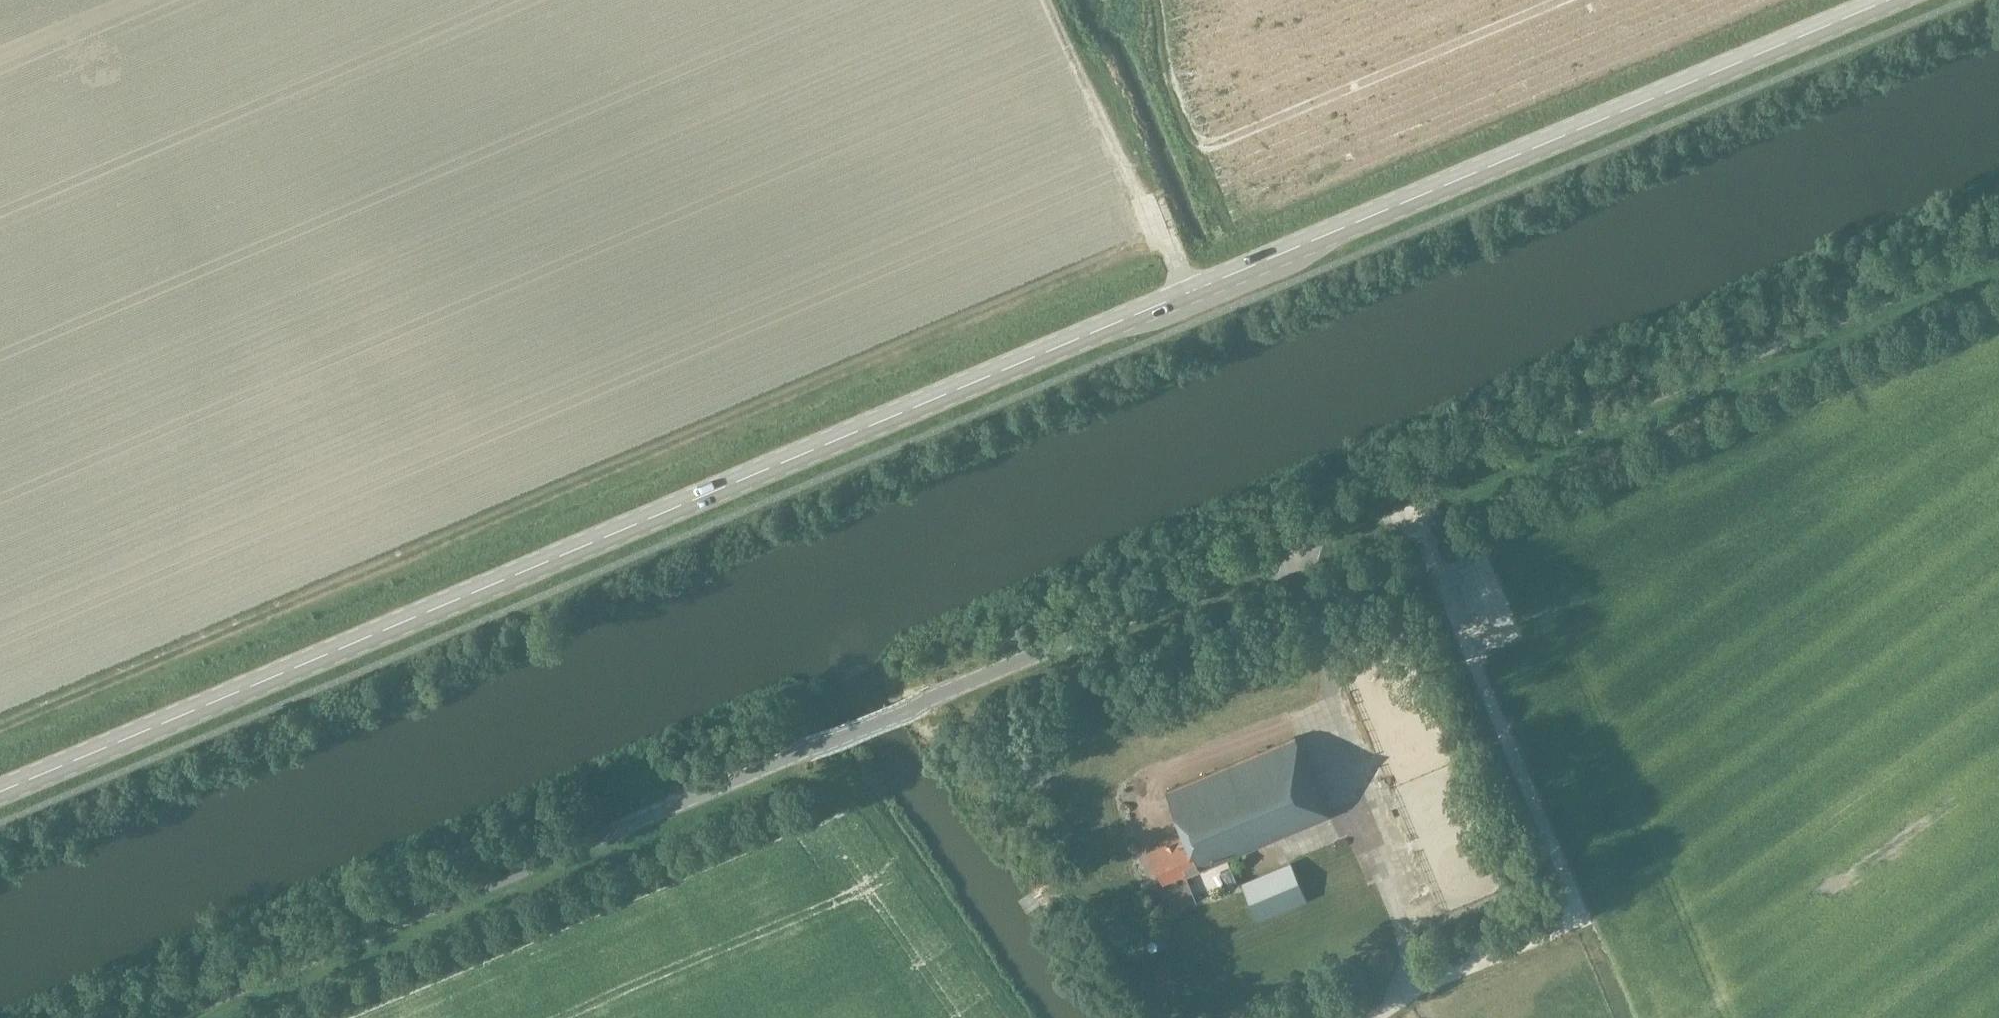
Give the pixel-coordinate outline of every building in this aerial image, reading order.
[(1329,816),(1307,762),(1296,736),(1166,791),(1183,832),(1148,847),(1163,882),(1184,873),(1186,876),(1329,816)] [(1228,868),(1221,871),(1228,886),(1235,883),(1228,868)] [(1281,868),(1255,880),(1261,894),(1288,883),(1281,868)] [(1130,936),(1130,948),(1147,948),(1147,936),(1130,936)]
